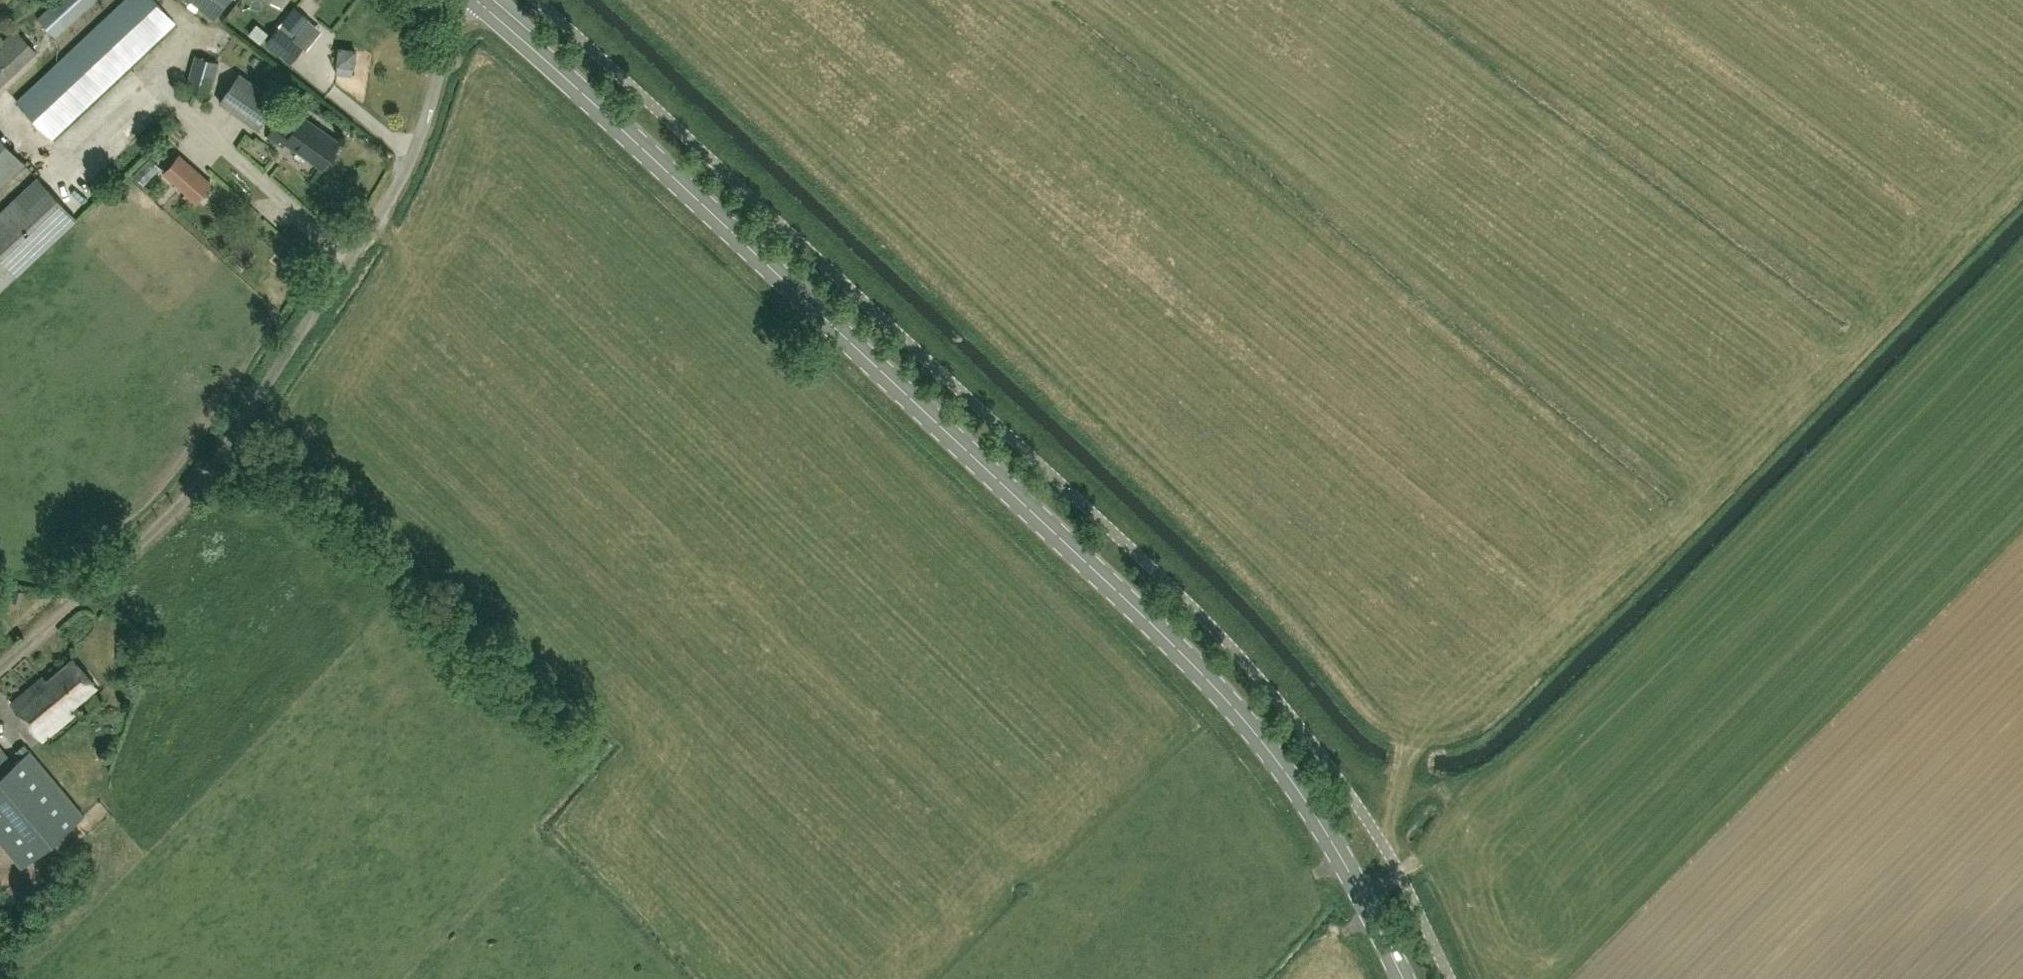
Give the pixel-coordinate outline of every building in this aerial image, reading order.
[(175,21),(155,0),(125,0),(17,101),(51,137),(175,21)] [(38,17),(54,34),(55,35),(93,0),(57,0),(38,17)] [(214,20),(229,0),(189,0),(214,20)] [(303,46),(295,39),(311,20),(295,6),(266,41),(291,61),(303,46)] [(37,51),(16,29),(0,43),(0,86),(37,51)] [(209,96),(219,62),(196,55),(186,90),(209,96)] [(239,75),(219,103),(257,130),(277,102),(239,75)] [(276,89),(280,84),(272,78),(268,83),(276,89)] [(285,141),(322,167),(340,142),(302,116),(294,128),(280,118),(267,135),(282,146),(285,141)] [(23,162),(0,137),(0,183),(23,162)] [(213,183),(179,153),(162,172),(185,193),(182,196),(193,206),(213,183)] [(0,210),(0,288),(75,218),(37,177),(0,210)] [(70,708),(97,685),(74,658),(47,680),(42,675),(10,701),(42,739),(74,713),(70,708)] [(22,867),(84,816),(29,750),(15,762),(0,744),(0,841),(22,867)]
